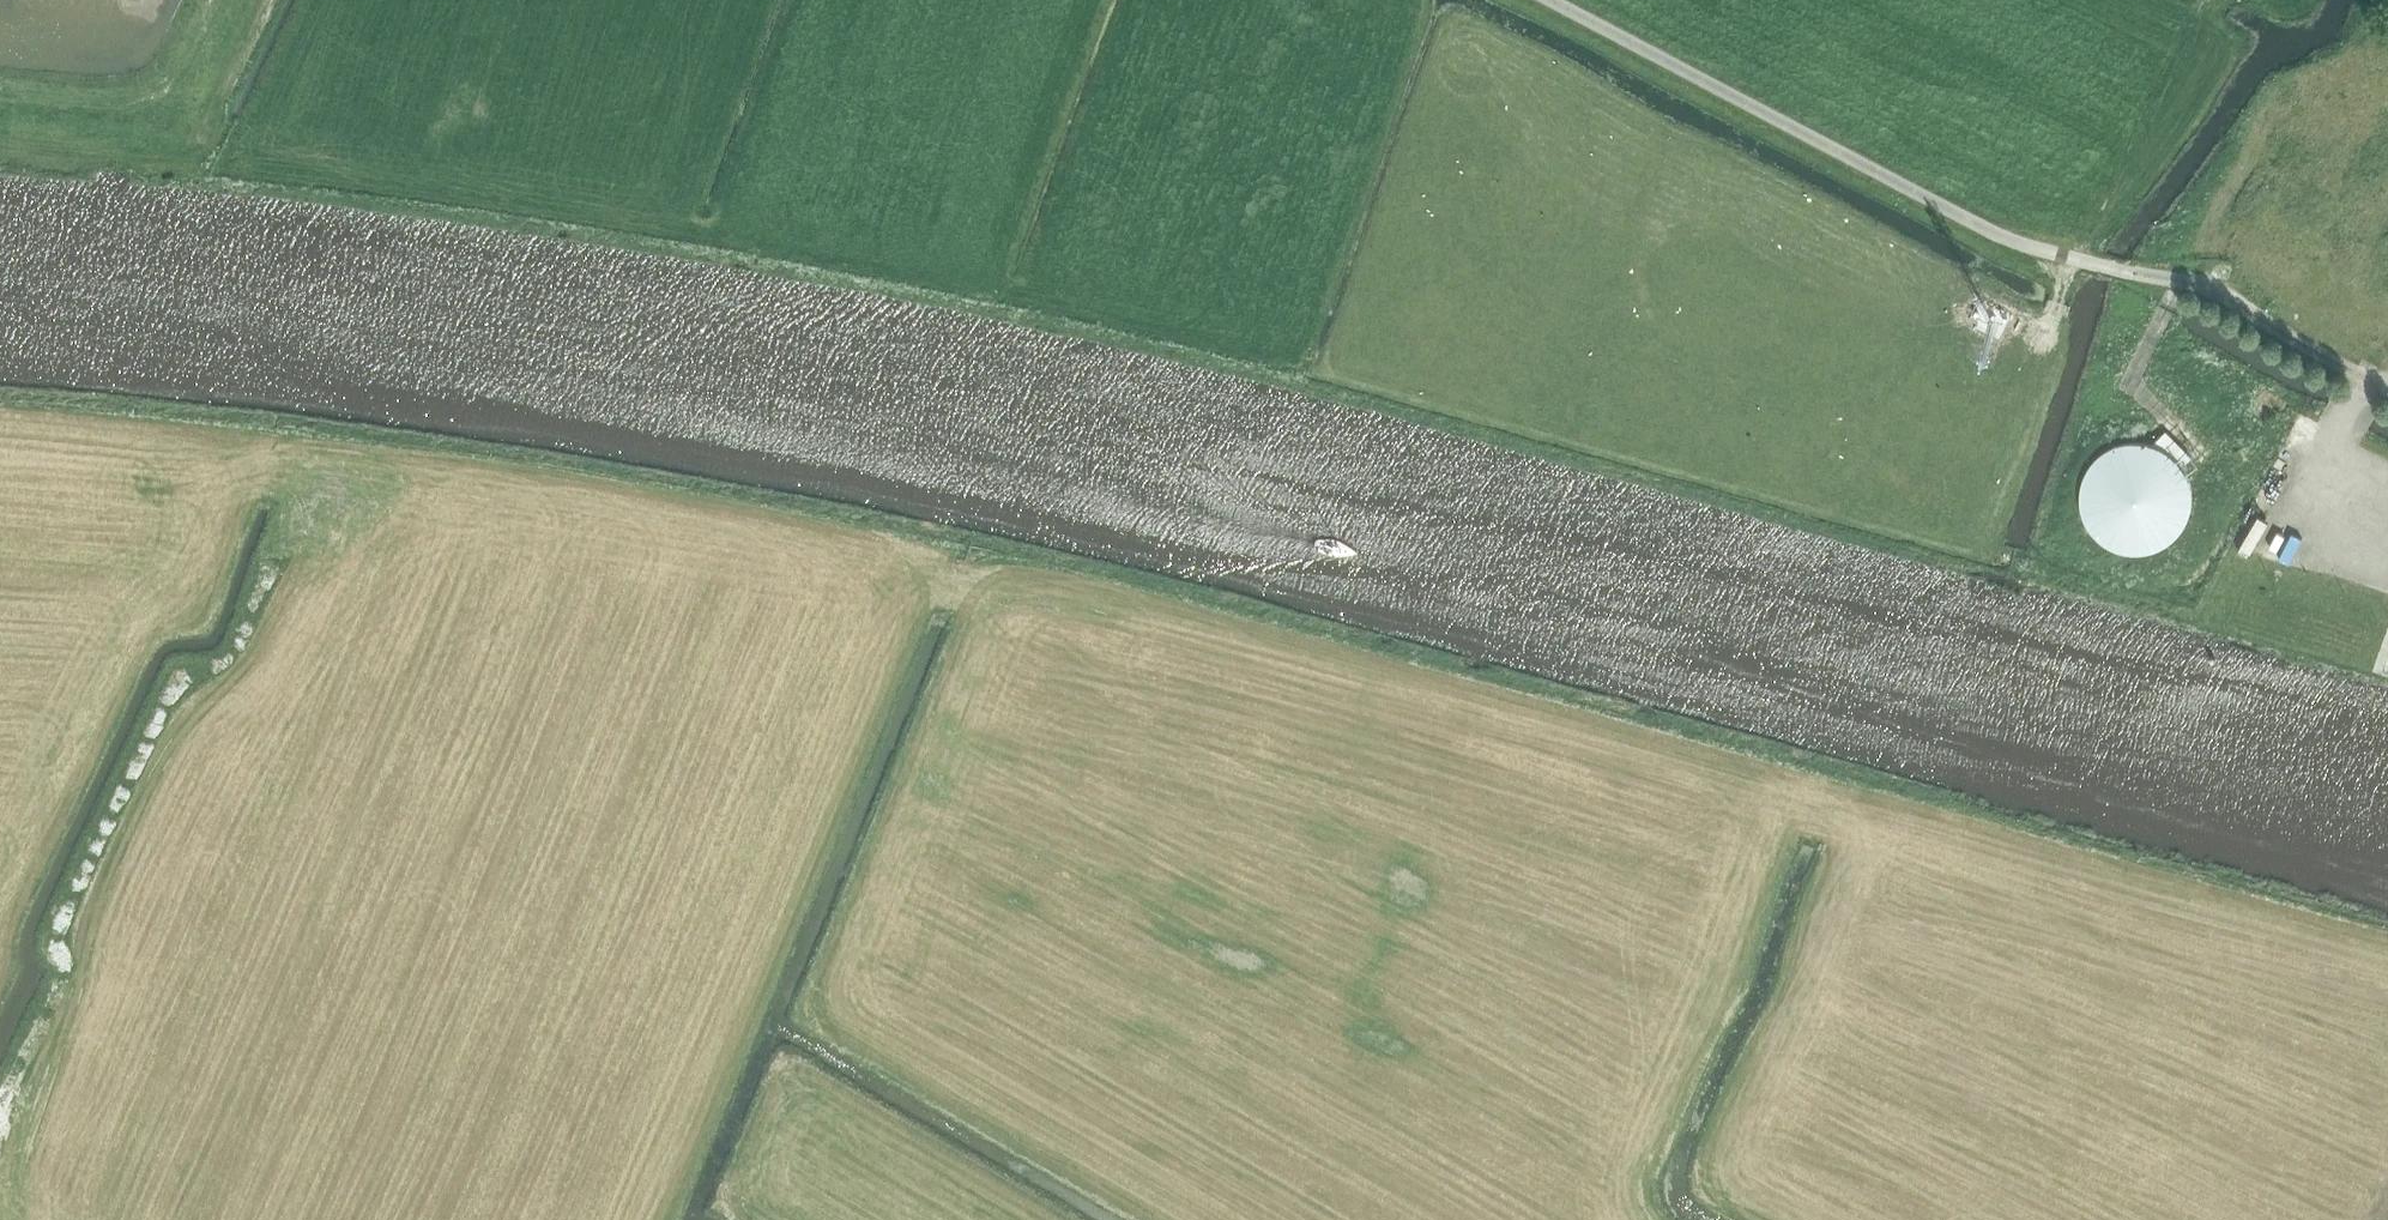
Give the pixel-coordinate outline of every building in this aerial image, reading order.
[(2134,551),(2150,550),(2166,545),(2180,536),(2191,523),(2197,508),(2199,491),(2197,474),(2189,459),(2188,459),(2191,456),(2198,449),(2172,424),(2165,430),(2158,437),(2148,434),(2131,434),(2115,440),(2101,449),(2090,462),(2084,477),(2082,494),(2085,510),(2092,525),(2103,538),(2117,546),(2134,551)]
